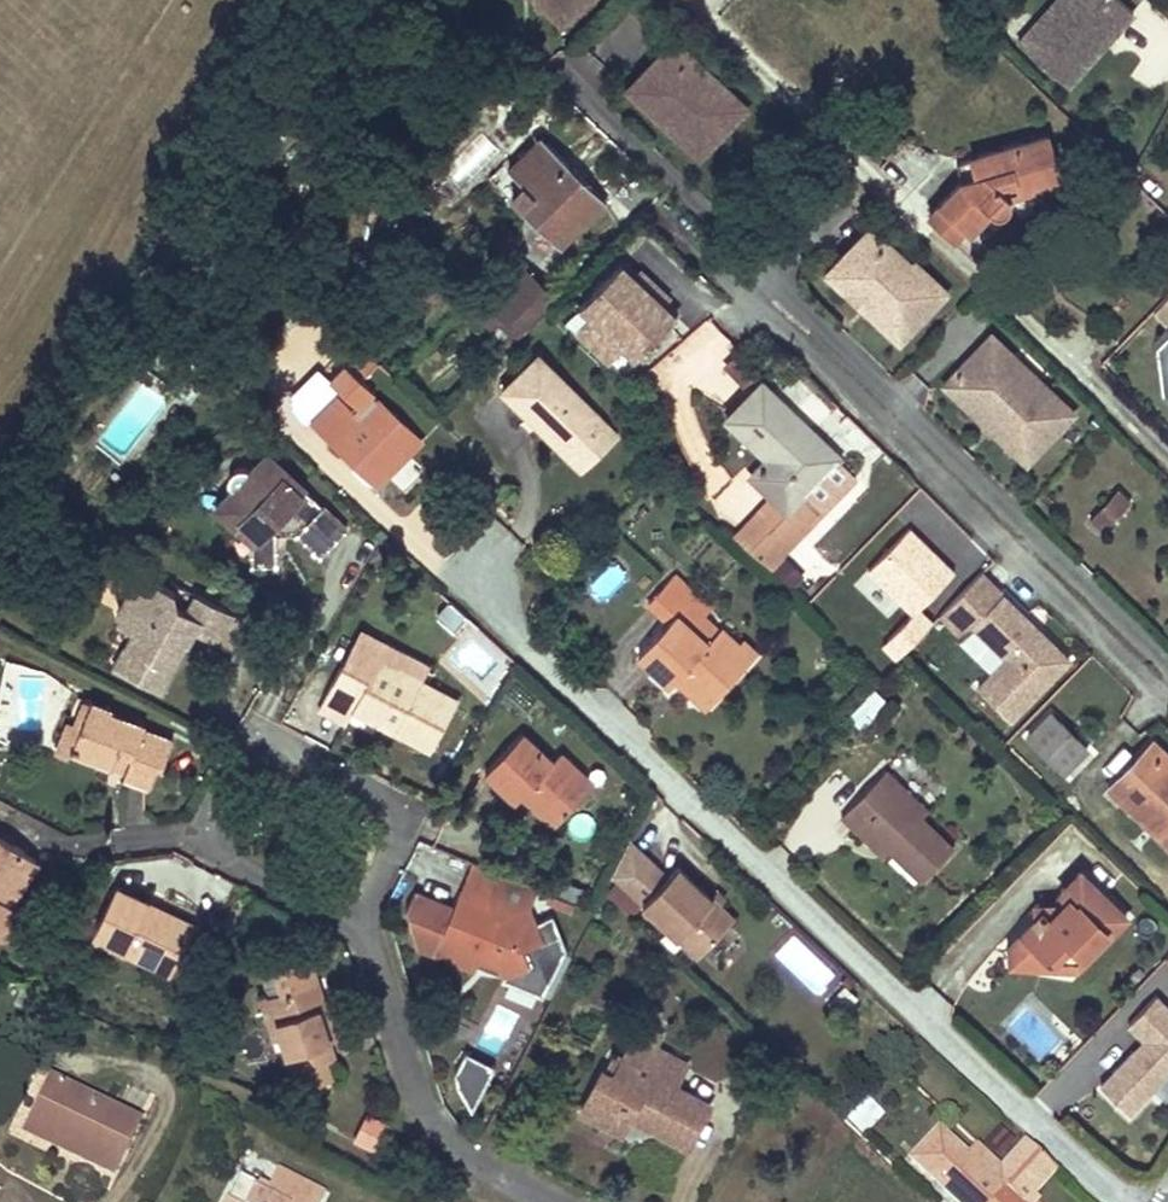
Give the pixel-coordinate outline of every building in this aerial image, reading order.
[(557,27),(584,0),(531,0),(557,27)] [(1135,15),(1117,0),(1061,0),(1022,44),(1071,88),(1135,15)] [(664,128),(695,159),(745,110),(713,77),(707,83),(670,46),(639,76),(677,116),(664,128)] [(677,116),(639,76),(626,88),(664,128),(677,116)] [(851,172),(864,184),(904,143),(891,130),(851,172)] [(957,185),(937,207),(962,231),(966,235),(988,212),(995,215),(998,215),(1005,212),(1007,210),(1009,206),(1009,201),(1008,195),(1058,182),(1046,138),(971,159),(976,179),(959,184),(957,185)] [(540,140),(527,151),(536,159),(548,147),(540,140)] [(536,159),(527,151),(506,171),(522,187),(509,199),(557,247),(603,203),(548,147),(536,159)] [(971,159),(953,164),(957,185),(959,184),(976,179),(971,159)] [(962,231),(937,207),(928,216),(953,240),(962,231)] [(877,222),(874,226),(911,262),(915,258),(877,222)] [(869,308),(903,341),(950,293),(915,258),(911,262),(874,226),(843,258),(882,295),(869,308)] [(616,373),(677,312),(619,254),(558,315),(616,373)] [(882,295),(843,258),(830,271),(869,308),(882,295)] [(532,280),(527,285),(549,307),(555,302),(532,280)] [(527,285),(500,314),(521,336),(549,307),(527,285)] [(1167,395),(1167,324),(1157,325),(1158,395),(1167,395)] [(995,429),(1028,463),(1075,414),(1041,381),(1038,385),(1017,364),(1020,361),(995,336),(956,375),(1003,421),(995,429)] [(604,422),(537,355),(501,391),(528,418),(532,414),(542,424),(538,428),(568,458),(604,422)] [(756,380),(735,360),(727,368),(748,388),(756,380)] [(1041,381),(1020,361),(1017,364),(1038,385),(1041,381)] [(324,408),(311,422),(375,485),(376,485),(418,441),(417,441),(374,399),(373,400),(367,395),(370,391),(343,365),(327,380),(354,408),(350,412),(335,397),(324,408)] [(1003,421),(956,375),(948,384),(995,429),(1003,421)] [(761,385),(727,420),(767,460),(750,478),(786,513),(806,492),(815,482),(837,459),(761,385)] [(532,414),(528,418),(538,428),(542,424),(532,414)] [(617,434),(604,422),(568,458),(581,471),(617,434)] [(236,493),(221,509),(243,529),(248,524),(263,537),(257,544),(256,567),(281,567),(281,537),(303,538),(326,559),(351,531),(307,491),(302,495),(287,482),(292,476),(270,457),(254,474),(252,472),(246,471),(241,472),(238,473),(235,476),(233,480),(232,485),(233,490),(236,493)] [(815,482),(806,492),(822,508),(852,476),(836,461),(815,482)] [(1098,527),(1132,506),(1122,489),(1087,510),(1098,527)] [(894,624),(877,642),(897,660),(934,621),(919,607),(955,569),(908,525),(852,584),(894,624)] [(669,623),(637,657),(669,687),(675,682),(680,677),(711,705),(740,673),(730,663),(741,651),(738,648),(720,631),(703,617),(710,608),(674,574),(647,603),(669,623)] [(138,637),(118,674),(165,697),(182,664),(180,655),(183,648),(189,650),(196,636),(233,655),(249,624),(200,600),(191,616),(181,612),(178,598),(178,596),(162,589),(158,599),(137,590),(122,619),(126,632),(138,637)] [(977,688),(1010,720),(1069,660),(1038,629),(1034,633),(1026,626),(1026,617),(1002,594),(972,625),(1006,658),(977,688)] [(1038,629),(1026,617),(1026,626),(1034,633),(1038,629)] [(437,752),(461,705),(424,687),(383,666),(391,651),(368,640),(363,642),(347,674),(345,673),(329,704),(358,718),(359,714),(385,727),(388,722),(401,728),(398,733),(437,752)] [(743,643),(738,648),(741,651),(730,663),(740,673),(756,655),(743,643)] [(189,650),(183,648),(180,655),(182,664),(189,650)] [(383,666),(424,687),(432,671),(391,651),(383,666)] [(680,677),(675,682),(705,711),(711,705),(680,677)] [(358,718),(329,704),(325,712),(353,726),(358,718)] [(84,734),(75,757),(115,773),(117,768),(130,772),(125,784),(124,786),(150,797),(160,771),(166,773),(177,747),(149,737),(150,733),(110,718),(111,714),(88,706),(78,732),(84,734)] [(1049,712),(1028,734),(1063,770),(1085,748),(1049,712)] [(71,729),(59,759),(73,764),(75,757),(84,734),(78,732),(71,729)] [(592,797),(575,781),(583,772),(567,757),(558,765),(530,737),(492,776),(522,806),(534,793),(542,801),(536,808),(559,830),(592,797)] [(1138,800),(1167,829),(1167,755),(1153,741),(1116,779),(1138,800)] [(130,772),(117,768),(115,773),(127,778),(130,772)] [(841,816),(856,830),(862,824),(889,851),(921,880),(953,846),(922,817),(895,791),(900,784),(886,770),(841,816)] [(583,772),(575,781),(592,797),(600,789),(583,772)] [(1138,800),(1116,779),(1109,787),(1131,808),(1138,800)] [(900,784),(895,791),(922,817),(928,811),(900,784)] [(1138,800),(1131,808),(1167,844),(1167,829),(1138,800)] [(862,824),(856,830),(883,857),(889,851),(862,824)] [(14,942),(16,910),(10,909),(9,909),(5,907),(11,897),(16,900),(39,866),(0,840),(0,941),(14,942)] [(733,923),(677,870),(668,880),(631,844),(612,878),(629,895),(698,960),(733,923)] [(477,867),(472,878),(507,892),(511,881),(477,867)] [(1042,911),(1009,945),(1030,965),(1042,954),(1057,967),(1075,948),(1085,958),(1087,957),(1126,917),(1079,872),(1061,892),(1066,899),(1049,917),(1042,911)] [(507,892),(472,878),(441,956),(480,973),(483,965),(489,961),(505,968),(510,978),(533,968),(527,953),(548,944),(534,911),(505,922),(496,919),(507,892)] [(148,912),(151,905),(118,889),(95,937),(153,966),(158,958),(177,967),(191,939),(179,934),(186,922),(161,911),(158,917),(148,912)] [(1038,903),(1036,906),(1042,911),(1049,917),(1066,899),(1061,892),(1049,904),(1038,903)] [(16,900),(11,897),(5,907),(9,909),(10,909),(16,900)] [(161,911),(151,905),(148,912),(158,917),(161,911)] [(186,922),(179,934),(191,939),(196,928),(186,922)] [(813,996),(839,968),(797,928),(770,956),(813,996)] [(158,958),(153,966),(173,975),(177,967),(158,958)] [(319,983),(269,998),(283,1039),(294,1075),(304,1071),(310,1089),(333,1082),(327,1064),(337,1061),(331,1044),(320,1010),(328,1008),(319,983)] [(1141,1039),(1094,1086),(1128,1120),(1153,1096),(1163,1106),(1167,1101),(1167,1002),(1157,991),(1125,1023),(1141,1039)] [(283,1039),(269,998),(260,1001),(273,1043),(283,1039)] [(328,1008),(320,1010),(331,1044),(338,1041),(328,1008)] [(637,1028),(631,1040),(651,1051),(658,1038),(637,1028)] [(597,1073),(584,1098),(599,1106),(591,1123),(618,1136),(625,1121),(629,1114),(636,1112),(647,1118),(641,1129),(667,1142),(669,1137),(687,1146),(707,1108),(682,1096),(677,1105),(663,1098),(668,1088),(672,1090),(683,1068),(651,1051),(631,1040),(619,1062),(610,1080),(597,1073)] [(451,1086),(475,1097),(490,1062),(465,1052),(451,1086)] [(606,1055),(597,1073),(610,1080),(619,1062),(606,1055)] [(51,1080),(28,1125),(76,1150),(74,1154),(112,1173),(136,1121),(51,1080)] [(672,1090),(668,1088),(663,1098),(677,1105),(682,1096),(672,1090)] [(584,1098),(576,1114),(591,1123),(599,1106),(584,1098)] [(365,1110),(351,1138),(371,1148),(385,1120),(365,1110)] [(629,1114),(625,1121),(641,1129),(647,1118),(636,1112),(629,1114)] [(936,1182),(952,1181),(964,1192),(956,1201),(958,1201),(1024,1201),(1031,1195),(999,1165),(999,1164),(979,1146),(968,1159),(940,1132),(913,1161),(936,1182)] [(669,1137),(667,1142),(685,1151),(687,1146),(669,1137)] [(1024,1138),(999,1165),(1031,1195),(1057,1168),(1024,1138)] [(225,1201),(317,1201),(321,1194),(277,1173),(267,1190),(239,1176),(225,1201)] [(952,1181),(936,1182),(956,1201),(964,1192),(952,1181)]
